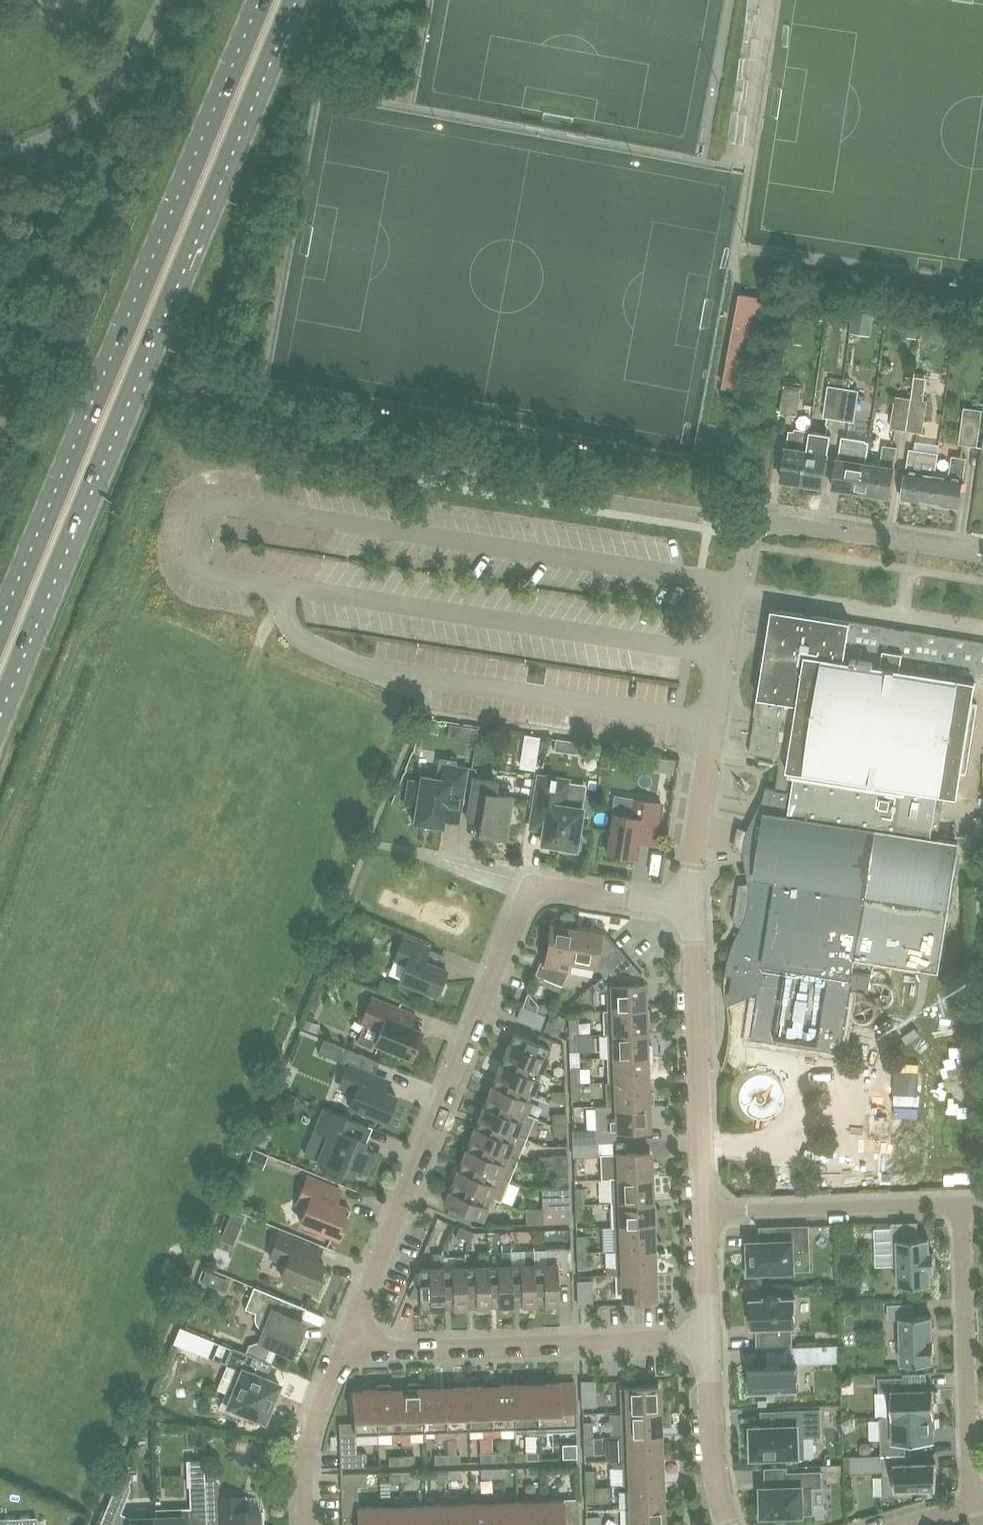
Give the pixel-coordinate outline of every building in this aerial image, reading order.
[(751,392),(768,299),(740,293),(723,387),(751,392)] [(873,313),(854,310),(851,333),(870,336),(873,313)] [(901,331),(903,319),(888,316),(886,329),(901,331)] [(917,338),(918,329),(907,327),(906,336),(917,338)] [(915,377),(911,399),(907,430),(923,433),(928,401),(923,400),(927,379),(915,377)] [(797,415),(802,388),(785,385),(780,413),(797,415)] [(825,418),(836,419),(840,388),(829,386),(825,418)] [(858,390),(840,388),(836,419),(854,422),(858,390)] [(891,428),(907,430),(911,399),(895,396),(891,428)] [(982,411),(965,408),(960,444),(978,447),(982,411)] [(782,478),(803,481),(810,433),(789,430),(782,478)] [(824,485),(831,436),(810,433),(803,481),(824,485)] [(862,491),(867,461),(870,441),(842,437),(839,457),(838,457),(833,486),(849,489),(849,492),(859,494),(859,490),(862,491)] [(884,444),(881,464),(867,461),(862,491),(865,491),(865,495),(874,496),(875,493),(891,495),(895,466),(894,466),(897,446),(884,444)] [(902,498),(931,502),(935,473),(938,452),(911,448),(908,469),(906,469),(902,498)] [(952,455),(949,475),(935,473),(931,502),(959,507),(964,478),(963,477),(966,457),(952,455)] [(958,796),(961,773),(966,774),(977,704),(972,703),(976,682),(982,683),(982,643),(772,609),(766,643),(754,720),(749,753),(774,757),(780,758),(775,789),(766,788),(765,792),(763,796),(762,800),(760,804),(758,808),(756,812),(753,817),(751,822),(748,827),(746,831),(743,851),(744,856),(744,860),(744,861),(745,865),(746,869),(747,873),(748,883),(739,884),(733,922),(741,926),(737,935),(735,938),(733,944),(729,954),(727,963),(725,973),(725,982),(724,983),(724,988),(725,992),(725,996),(726,1001),(727,1005),(750,995),(748,991),(762,987),(779,983),(785,981),(807,979),(828,979),(838,980),(848,981),(857,983),(866,985),(871,986),(872,977),(872,976),(875,958),(931,967),(938,968),(958,842),(937,839),(945,794),(958,796)] [(564,753),(566,742),(555,740),(553,752),(564,753)] [(458,821),(467,767),(456,765),(456,759),(439,756),(435,777),(420,774),(419,781),(413,780),(413,779),(412,778),(406,795),(405,798),(406,799),(406,800),(407,802),(408,804),(410,805),(415,806),(413,822),(421,823),(420,828),(434,830),(435,825),(442,826),(444,818),(458,821)] [(673,774),(675,760),(662,758),(660,772),(673,774)] [(567,780),(538,775),(533,809),(546,811),(541,842),(558,845),(561,849),(574,851),(579,848),(581,835),(577,831),(581,808),(563,805),(567,780)] [(505,836),(511,795),(494,793),(496,780),(473,776),(467,819),(480,821),(478,836),(494,839),(495,835),(505,836)] [(661,802),(633,798),(631,812),(627,815),(613,813),(607,852),(634,857),(637,840),(655,843),(661,802)] [(570,960),(576,929),(551,925),(545,962),(540,961),(535,972),(534,974),(562,985),(569,967),(570,967),(571,960),(570,960)] [(622,958),(607,940),(599,939),(600,933),(576,929),(570,960),(571,960),(595,964),(603,974),(622,958)] [(428,947),(402,937),(394,958),(405,963),(399,978),(430,991),(429,993),(438,997),(443,984),(440,983),(446,969),(423,960),(428,947)] [(644,1008),(643,983),(638,983),(637,975),(622,958),(603,974),(593,983),(599,990),(612,990),(613,1009),(644,1008)] [(420,1034),(421,1031),(410,1026),(415,1014),(371,996),(360,1021),(379,1029),(374,1041),(411,1056),(415,1045),(419,1044),(422,1037),(420,1034)] [(544,1015),(521,1006),(517,1018),(539,1027),(544,1015)] [(613,1010),(603,1010),(603,1034),(606,1034),(606,1033),(613,1033),(624,1033),(645,1032),(645,1022),(649,1022),(648,1012),(648,1008),(644,1008),(613,1009),(613,1010)] [(877,1022),(876,1010),(856,1012),(857,1024),(877,1022)] [(544,1030),(550,1033),(558,1015),(551,1012),(544,1030)] [(565,1018),(558,1015),(550,1033),(557,1036),(565,1018)] [(569,1034),(578,1034),(577,1018),(568,1018),(569,1034)] [(316,1033),(319,1025),(306,1020),(303,1028),(316,1033)] [(651,1044),(645,1044),(645,1032),(624,1033),(613,1033),(606,1033),(606,1034),(607,1057),(652,1056),(651,1044)] [(544,1060),(549,1048),(553,1039),(539,1034),(535,1042),(514,1033),(505,1055),(540,1070),(544,1072),(548,1062),(544,1060)] [(578,1034),(569,1034),(569,1050),(579,1050),(578,1034)] [(325,1043),(321,1054),(338,1059),(341,1048),(325,1043)] [(389,1080),(374,1074),(379,1061),(345,1047),(340,1061),(347,1064),(338,1086),(353,1092),(348,1105),(385,1120),(395,1095),(384,1090),(389,1080)] [(536,1081),(540,1070),(505,1055),(496,1076),(532,1091),(535,1093),(539,1083),(536,1081)] [(652,1067),(652,1056),(607,1057),(608,1081),(647,1080),(646,1068),(652,1067)] [(570,1066),(570,1082),(580,1082),(579,1066),(570,1066)] [(527,1102),(532,1091),(496,1076),(488,1097),(527,1113),(530,1104),(527,1102)] [(653,1103),(653,1091),(647,1092),(647,1080),(608,1081),(608,1082),(605,1082),(606,1105),(648,1104),(653,1103)] [(580,1082),(570,1082),(571,1098),(580,1098),(580,1082)] [(565,1102),(565,1090),(551,1091),(551,1099),(560,1102),(565,1102)] [(533,1117),(526,1114),(527,1113),(488,1097),(479,1119),(524,1137),(533,1117)] [(612,1141),(612,1130),(648,1129),(648,1104),(606,1105),(593,1106),(593,1129),(572,1130),(573,1143),(597,1142),(612,1141)] [(372,1152),(358,1146),(366,1125),(323,1107),(314,1129),(327,1134),(317,1160),(347,1172),(350,1164),(365,1170),(372,1152)] [(552,1124),(566,1123),(566,1112),(552,1113),(552,1124)] [(516,1158),(524,1137),(479,1119),(470,1140),(516,1158)] [(566,1123),(552,1124),(552,1135),(567,1134),(566,1123)] [(264,1149),(268,1140),(259,1136),(256,1145),(264,1149)] [(516,1158),(470,1140),(462,1161),(509,1180),(517,1158),(516,1158)] [(597,1155),(597,1142),(573,1143),(573,1155),(597,1155)] [(262,1169),(267,1157),(252,1151),(247,1163),(262,1169)] [(650,1177),(649,1152),(602,1153),(603,1177),(609,1177),(609,1178),(650,1177)] [(553,1155),(553,1166),(568,1165),(567,1154),(553,1155)] [(509,1180),(462,1161),(453,1182),(492,1198),(500,1201),(509,1180)] [(568,1176),(568,1165),(553,1166),(554,1177),(554,1186),(568,1186),(568,1176)] [(338,1236),(349,1209),(334,1203),(340,1190),(306,1176),(296,1201),(305,1205),(299,1221),(338,1236)] [(651,1201),(650,1177),(609,1178),(610,1203),(619,1202),(651,1201)] [(492,1199),(492,1198),(453,1182),(444,1204),(483,1220),(488,1210),(484,1208),(489,1197),(492,1199)] [(588,1207),(597,1206),(597,1203),(606,1203),(605,1183),(587,1184),(588,1207)] [(554,1186),(555,1207),(569,1207),(569,1196),(568,1186),(554,1186)] [(574,1187),(575,1203),(584,1203),(583,1187),(574,1187)] [(652,1225),(651,1207),(651,1201),(619,1202),(620,1225),(620,1226),(652,1225)] [(584,1219),(584,1203),(575,1203),(575,1219),(584,1219)] [(569,1218),(569,1207),(555,1207),(555,1218),(569,1218)] [(238,1232),(244,1218),(232,1213),(226,1227),(238,1232)] [(918,1237),(917,1222),(892,1222),(894,1266),(899,1266),(899,1285),(931,1284),(930,1270),(935,1269),(934,1251),(929,1251),(929,1237),(918,1237)] [(653,1249),(652,1225),(620,1226),(620,1225),(613,1225),(614,1250),(653,1249)] [(808,1225),(779,1226),(779,1240),(749,1241),(750,1256),(745,1256),(746,1275),(765,1274),(765,1270),(794,1269),(793,1252),(809,1251),(808,1225)] [(473,1232),(459,1226),(455,1234),(469,1240),(473,1232)] [(318,1275),(323,1263),(316,1260),(320,1249),(279,1232),(269,1256),(285,1262),(280,1274),(298,1281),(296,1285),(315,1293),(322,1277),(318,1275)] [(576,1235),(576,1251),(585,1251),(585,1235),(576,1235)] [(558,1277),(566,1277),(565,1248),(545,1249),(546,1264),(534,1265),(535,1303),(545,1303),(546,1306),(556,1306),(556,1302),(559,1302),(558,1277)] [(534,1265),(533,1249),(523,1249),(524,1265),(511,1265),(512,1304),(523,1304),(523,1307),(533,1307),(533,1303),(535,1303),(534,1265)] [(653,1273),(653,1249),(614,1250),(614,1268),(607,1268),(607,1275),(622,1274),(653,1273)] [(511,1265),(510,1250),(501,1250),(501,1266),(488,1266),(489,1305),(500,1304),(500,1308),(510,1307),(510,1304),(512,1304),(511,1265)] [(488,1266),(488,1251),(478,1251),(478,1267),(465,1267),(466,1306),(477,1305),(477,1309),(487,1308),(487,1305),(489,1305),(488,1266)] [(585,1251),(576,1251),(577,1267),(586,1267),(585,1251)] [(442,1268),(442,1252),(432,1253),(433,1268),(419,1269),(419,1283),(414,1284),(408,1297),(420,1297),(420,1307),(431,1307),(432,1310),(442,1310),(442,1306),(444,1306),(442,1268)] [(465,1267),(465,1255),(454,1256),(455,1267),(442,1268),(444,1306),(454,1306),(454,1309),(465,1309),(464,1306),(466,1306),(465,1267)] [(224,1278),(206,1271),(202,1282),(220,1289),(224,1278)] [(654,1297),(653,1273),(622,1274),(623,1298),(654,1297)] [(591,1305),(590,1281),(577,1281),(578,1305),(591,1305)] [(248,1344),(245,1352),(270,1362),(276,1347),(291,1353),(297,1338),(304,1321),(289,1315),(294,1303),(253,1286),(244,1308),(255,1312),(254,1315),(254,1319),(255,1322),(257,1324),(259,1327),(262,1328),(263,1329),(259,1340),(248,1344)] [(763,1347),(788,1346),(793,1346),(792,1325),(796,1324),(795,1298),(780,1298),(780,1295),(766,1295),(766,1299),(751,1299),(751,1301),(747,1301),(748,1315),(752,1315),(752,1326),(763,1326),(764,1332),(762,1332),(763,1347)] [(913,1316),(913,1303),(888,1304),(889,1318),(901,1317),(902,1363),(933,1361),(933,1358),(934,1358),(934,1338),(933,1338),(932,1315),(913,1316)] [(812,1345),(793,1346),(788,1346),(788,1362),(749,1363),(750,1391),(799,1390),(798,1363),(812,1362),(812,1345)] [(226,1363),(216,1389),(226,1393),(220,1408),(236,1415),(238,1410),(264,1420),(271,1402),(279,1383),(264,1377),(270,1362),(245,1352),(233,1347),(232,1350),(226,1363)] [(938,1391),(934,1391),(934,1388),(904,1389),(903,1376),(879,1377),(879,1391),(887,1391),(888,1416),(892,1416),(892,1415),(935,1414),(935,1402),(939,1401),(938,1391)] [(595,1405),(594,1381),(581,1381),(582,1405),(595,1405)] [(446,1436),(444,1386),(435,1386),(435,1382),(421,1383),(423,1429),(437,1429),(438,1437),(446,1436)] [(576,1424),(575,1395),(574,1382),(535,1383),(537,1433),(546,1433),(545,1425),(576,1424)] [(423,1429),(421,1383),(407,1383),(407,1387),(399,1388),(400,1438),(409,1438),(409,1430),(423,1429)] [(537,1433),(535,1383),(513,1384),(514,1426),(528,1426),(529,1433),(537,1433)] [(400,1438),(399,1388),(390,1388),(390,1384),(376,1385),(376,1389),(377,1431),(392,1430),(392,1438),(400,1438)] [(492,1435),(490,1384),(467,1385),(469,1428),(483,1427),(483,1435),(492,1435)] [(514,1426),(513,1384),(490,1384),(492,1435),(500,1434),(500,1427),(514,1426)] [(469,1428),(467,1385),(444,1386),(446,1436),(454,1436),(454,1428),(469,1428)] [(658,1410),(657,1386),(619,1387),(620,1412),(658,1410)] [(377,1431),(376,1389),(361,1389),(362,1394),(353,1394),(353,1422),(338,1422),(339,1454),(340,1466),(366,1465),(365,1452),(356,1453),(355,1432),(377,1431)] [(752,1426),(753,1456),(779,1455),(780,1458),(805,1457),(804,1436),(821,1435),(820,1409),(782,1410),(782,1425),(752,1426)] [(659,1434),(658,1410),(620,1412),(621,1436),(659,1434)] [(934,1415),(935,1415),(935,1414),(892,1415),(892,1416),(893,1440),(881,1440),(882,1454),(902,1454),(906,1454),(906,1441),(935,1440),(934,1427),(935,1427),(935,1417),(934,1417),(934,1415)] [(583,1421),(583,1437),(592,1437),(592,1421),(583,1421)] [(660,1458),(659,1434),(621,1436),(621,1437),(618,1437),(619,1460),(660,1458)] [(493,1461),(492,1452),(492,1436),(479,1437),(480,1461),(493,1461)] [(592,1437),(583,1437),(584,1453),(593,1453),(592,1437)] [(538,1459),(538,1450),(525,1451),(525,1460),(538,1459)] [(492,1452),(493,1461),(505,1460),(505,1452),(492,1452)] [(459,1453),(447,1454),(447,1463),(460,1462),(459,1453)] [(447,1463),(447,1454),(434,1454),(434,1463),(447,1463)] [(936,1461),(903,1463),(902,1454),(882,1454),(851,1455),(851,1471),(884,1470),(884,1476),(895,1475),(895,1495),(912,1494),(911,1488),(937,1487),(936,1461)] [(389,1465),(401,1464),(401,1455),(388,1456),(389,1465)] [(414,1455),(401,1455),(401,1464),(414,1464),(414,1455)] [(661,1482),(660,1458),(619,1460),(612,1461),(612,1468),(622,1468),(622,1485),(629,1484),(661,1482)] [(539,1475),(538,1466),(526,1466),(526,1475),(539,1475)] [(493,1468),(493,1477),(506,1476),(505,1467),(493,1468)] [(480,1477),(493,1477),(493,1468),(480,1468),(480,1477)] [(435,1479),(447,1478),(447,1469),(434,1470),(435,1479)] [(447,1469),(447,1478),(460,1478),(460,1469),(447,1469)] [(585,1486),(594,1485),(593,1469),(584,1470),(585,1486)] [(822,1486),(822,1470),(786,1472),(786,1486),(762,1487),(762,1501),(757,1502),(758,1519),(775,1518),(775,1514),(813,1513),(812,1486),(822,1486)] [(389,1480),(402,1480),(401,1471),(389,1471),(389,1480)] [(401,1471),(402,1480),(414,1479),(414,1471),(401,1471)] [(380,1506),(358,1507),(357,1486),(366,1485),(366,1472),(340,1473),(341,1493),(341,1497),(342,1524),(381,1524),(380,1506)] [(121,1509),(129,1489),(128,1481),(118,1477),(107,1503),(121,1509)] [(191,1514),(205,1513),(204,1485),(204,1478),(189,1479),(190,1507),(154,1509),(155,1516),(156,1516),(156,1524),(192,1524),(191,1514)] [(662,1506),(661,1482),(629,1484),(630,1508),(662,1506)] [(263,1523),(262,1509),(244,1510),(243,1496),(218,1497),(218,1485),(204,1485),(205,1513),(206,1513),(206,1521),(231,1520),(231,1524),(260,1524),(263,1523)] [(594,1485),(585,1486),(585,1502),(595,1501),(594,1485)] [(539,1492),(531,1493),(531,1501),(517,1501),(518,1524),(540,1524),(539,1492)] [(578,1499),(548,1500),(548,1492),(539,1492),(540,1524),(579,1524),(578,1499)] [(494,1494),(485,1494),(486,1502),(471,1503),(472,1524),(495,1524),(494,1494)] [(517,1501),(502,1502),(502,1494),(494,1494),(495,1524),(518,1524),(517,1501)] [(471,1503),(457,1503),(457,1495),(448,1496),(449,1524),(472,1524),(471,1503)] [(448,1496),(440,1496),(440,1504),(426,1504),(426,1524),(449,1524),(448,1496)] [(403,1497),(394,1498),(394,1506),(380,1506),(381,1524),(403,1524),(403,1497)] [(426,1504),(411,1505),(411,1497),(403,1497),(403,1524),(426,1524),(426,1504)] [(662,1506),(630,1508),(631,1524),(662,1524),(662,1506)] [(156,1516),(155,1516),(130,1517),(119,1513),(114,1524),(156,1524),(156,1516)] [(599,1516),(586,1517),(586,1524),(599,1524),(599,1516)]
